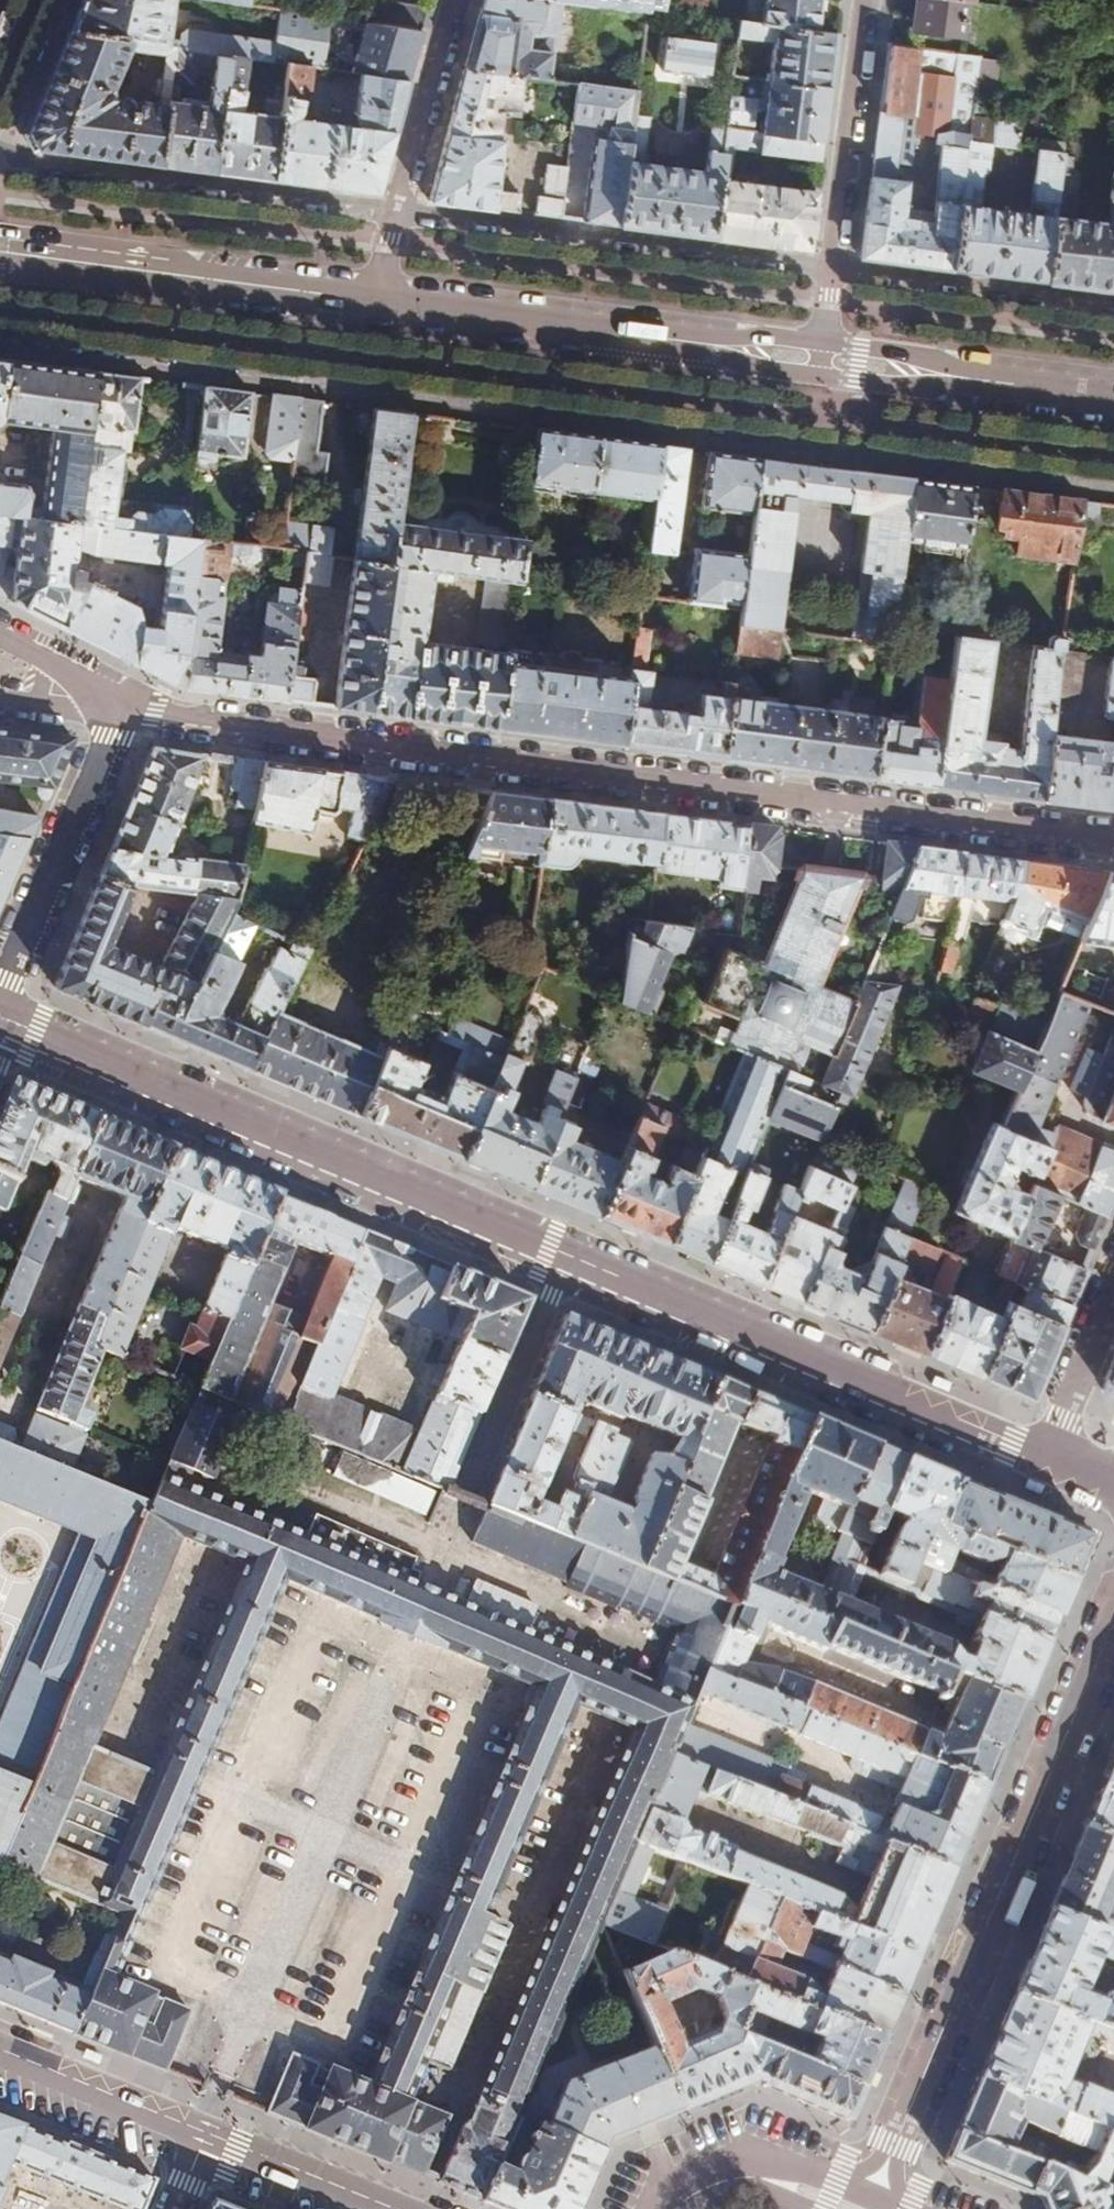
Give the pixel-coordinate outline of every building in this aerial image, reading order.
[(78,7),(68,32),(180,48),(232,56),(253,59),(272,61),(275,42),(187,29),(179,35),(178,39),(165,38),(172,0),(81,0),(78,7)] [(468,66),(518,72),(541,75),(545,45),(523,42),(525,27),(547,29),(550,0),(487,0),(480,24),(468,66)] [(645,10),(660,11),(663,0),(555,0),(645,10)] [(818,28),(822,0),(764,0),(761,22),(818,28)] [(911,27),(964,35),(968,0),(915,0),(911,27)] [(393,27),(425,32),(431,7),(396,1),(393,27)] [(329,17),(280,11),(275,42),(272,61),(290,64),(313,67),(321,67),(329,17)] [(0,15),(0,42),(4,43),(16,18),(2,12),(0,15)] [(363,23),(329,17),(321,67),(355,72),(357,72),(363,23)] [(768,79),(831,86),(837,30),(818,28),(761,22),(739,20),(733,74),(746,76),(752,37),(773,41),(768,79)] [(422,42),(425,32),(393,27),(363,23),(357,72),(363,73),(411,80),(422,42)] [(180,48),(68,32),(29,129),(24,132),(35,149),(38,147),(103,156),(163,163),(180,48)] [(667,33),(661,70),(708,75),(712,38),(667,33)] [(902,261),(952,267),(974,94),(978,52),(889,40),(874,158),(898,161),(912,163),(917,132),(944,136),(934,212),(908,208),(909,199),(904,197),(906,179),(896,178),(872,175),(861,255),(902,261)] [(163,163),(173,165),(217,170),(232,56),(180,48),(163,163)] [(997,55),(978,52),(974,94),(989,96),(992,96),(997,55)] [(243,174),(274,178),(287,84),(283,84),(282,97),(271,95),(269,115),(245,112),(253,59),(232,56),(217,170),(243,174)] [(380,195),(411,80),(363,73),(356,115),(362,126),(325,121),(326,117),(319,115),(318,121),(296,118),(302,111),(304,99),(309,92),(313,67),(290,64),(287,84),(274,178),(301,182),(349,190),(380,195)] [(518,72),(468,66),(457,107),(455,106),(447,132),(449,133),(430,200),(518,212),(520,190),(494,186),(501,131),(496,130),(498,109),(512,110),(518,72)] [(733,74),(729,109),(755,111),(756,104),(766,106),(764,118),(756,117),(756,125),(763,126),(762,132),(824,140),(828,113),(831,86),(768,79),(746,76),(733,74)] [(633,113),(636,88),(580,81),(576,122),(607,126),(605,139),(593,137),(583,220),(618,224),(633,113)] [(995,273),(1044,279),(1058,180),(1064,140),(1043,138),(1041,148),(1039,148),(1031,207),(1024,210),(990,205),(983,198),(987,171),(993,167),(996,143),(1019,146),(1023,120),(986,114),(989,96),(974,94),(952,267),(995,273)] [(646,115),(633,113),(618,224),(669,231),(715,237),(727,127),(728,121),(711,119),(703,169),(641,160),(646,115)] [(727,127),(715,237),(768,244),(810,249),(818,189),(731,178),(734,144),(751,146),(750,149),(822,158),(824,140),(762,132),(727,127)] [(898,161),(874,158),(872,175),(896,178),(898,161)] [(536,214),(563,217),(570,164),(551,163),(548,194),(539,192),(536,214)] [(1113,289),(1113,172),(1111,171),(1106,198),(1110,199),(1106,224),(1075,220),(1079,183),(1058,180),(1044,279),(1080,284),(1113,289)] [(94,370),(57,365),(0,357),(0,418),(53,426),(41,508),(28,507),(27,515),(73,522),(84,442),(94,370)] [(139,375),(94,370),(84,442),(104,445),(112,447),(123,448),(130,449),(139,375)] [(251,390),(202,384),(193,458),(214,460),(216,453),(242,456),(251,390)] [(292,460),(300,396),(273,393),(266,451),(272,458),(292,460)] [(316,452),(323,399),(300,396),(292,460),(289,478),(325,483),(329,454),(316,452)] [(409,410),(373,405),(354,559),(388,563),(390,563),(395,522),(405,446),(409,410)] [(432,413),(409,410),(405,446),(423,447),(432,413)] [(537,427),(530,488),(591,496),(598,435),(567,431),(537,427)] [(634,440),(598,435),(591,496),(654,505),(662,443),(634,440)] [(104,445),(84,442),(73,522),(183,537),(187,507),(123,497),(123,505),(115,503),(123,448),(112,447),(104,445)] [(687,447),(662,443),(654,505),(648,551),(673,554),(687,447)] [(762,457),(709,449),(701,505),(755,513),(762,457)] [(827,465),(762,457),(755,513),(751,545),(750,554),(744,599),(741,624),(780,629),(798,494),(824,498),(827,465)] [(838,467),(827,465),(824,498),(845,500),(850,468),(838,467)] [(876,574),(869,642),(890,645),(905,523),(911,477),(850,468),(845,500),(848,500),(847,510),(868,512),(860,571),(876,574)] [(943,481),(911,477),(905,523),(938,527),(940,512),(971,517),(975,485),(943,481)] [(27,515),(28,507),(30,492),(24,483),(0,480),(0,594),(9,599),(11,594),(22,515),(27,515)] [(1043,494),(1002,488),(997,526),(1003,527),(1002,534),(1018,536),(1016,553),(1075,561),(1081,520),(1083,499),(1043,494)] [(1100,501),(1083,499),(1081,520),(1091,521),(1096,518),(1099,518),(1100,501)] [(183,537),(73,522),(27,515),(22,515),(11,594),(9,599),(88,639),(137,664),(143,624),(138,608),(134,603),(136,599),(126,593),(124,599),(82,577),(80,578),(81,570),(72,568),(75,547),(92,552),(160,562),(167,569),(160,627),(153,672),(182,687),(202,539),(183,537)] [(390,563),(388,563),(369,711),(390,714),(412,717),(422,641),(432,569),(488,576),(479,643),(511,647),(524,538),(395,522),(390,563)] [(306,552),(329,555),(332,529),(284,523),(280,549),(293,551),(306,552)] [(270,548),(202,539),(182,687),(234,694),(286,700),(291,663),(294,639),(300,596),(301,591),(280,587),(279,599),(271,597),(271,601),(268,601),(261,651),(242,648),(241,653),(231,652),(231,648),(215,646),(229,555),(240,556),(244,563),(255,564),(261,560),(268,560),(270,548)] [(695,546),(688,603),(723,607),(725,597),(744,599),(750,554),(695,546)] [(291,565),(304,566),(306,552),(293,551),(291,565)] [(329,583),(332,556),(329,555),(306,552),(304,566),(302,580),(329,583)] [(388,563),(354,559),(335,707),(369,711),(388,563)] [(860,571),(851,639),(869,642),(876,574),(860,571)] [(623,579),(621,594),(642,597),(644,575),(633,573),(623,579)] [(300,596),(294,639),(307,641),(311,608),(300,596)] [(143,624),(137,664),(153,672),(160,627),(143,624)] [(741,624),(737,652),(776,657),(780,629),(741,624)] [(631,678),(623,744),(674,751),(724,757),(732,697),(734,681),(724,680),(722,695),(701,693),(698,714),(646,707),(651,671),(647,671),(652,630),(637,628),(631,678)] [(950,677),(936,785),(989,792),(1042,799),(1051,734),(1056,697),(1063,650),(1064,638),(1056,637),(1050,643),(1050,649),(1034,646),(1020,750),(1000,748),(1001,744),(978,741),(991,640),(955,635),(950,677)] [(1071,639),(1064,638),(1063,650),(1075,652),(1077,645),(1071,639)] [(440,720),(451,645),(422,641),(412,717),(440,720)] [(501,728),(510,652),(451,645),(440,720),(501,728)] [(511,649),(510,652),(501,728),(562,736),(623,744),(631,678),(518,663),(519,650),(511,649)] [(1075,652),(1063,650),(1056,697),(1080,700),(1086,654),(1075,652)] [(1113,657),(1105,717),(1113,718),(1113,657)] [(286,700),(312,704),(315,680),(303,678),(305,665),(291,663),(286,700)] [(881,716),(873,776),(887,778),(901,780),(936,785),(950,677),(944,676),(945,671),(927,668),(927,673),(923,673),(917,722),(907,721),(908,717),(891,714),(890,718),(881,716)] [(732,697),(724,757),(799,767),(873,776),(881,716),(732,697)] [(0,727),(0,778),(54,784),(74,737),(0,727)] [(1042,799),(1079,804),(1113,808),(1113,742),(1051,734),(1042,799)] [(153,747),(101,874),(134,886),(194,889),(239,892),(241,892),(246,861),(167,854),(205,755),(153,747)] [(257,806),(266,760),(237,756),(232,787),(241,789),(239,804),(257,806)] [(331,769),(266,760),(257,806),(255,818),(313,829),(317,807),(338,812),(338,807),(378,813),(395,777),(331,769)] [(493,791),(470,788),(465,825),(478,827),(493,791)] [(493,791),(478,827),(467,855),(503,859),(505,850),(537,854),(536,864),(542,866),(543,863),(551,799),(522,795),(493,791)] [(606,806),(551,799),(543,863),(559,865),(561,851),(655,864),(661,814),(606,806)] [(30,838),(40,816),(0,809),(0,834),(30,838)] [(727,912),(739,914),(743,887),(751,826),(723,822),(676,816),(661,814),(655,864),(654,869),(719,879),(720,874),(728,875),(732,879),(727,912)] [(776,835),(777,829),(751,826),(743,887),(756,889),(758,873),(771,875),(771,869),(775,869),(780,836),(776,835)] [(30,838),(0,834),(0,908),(30,838)] [(744,1049),(785,1066),(797,1040),(831,1054),(849,1009),(854,999),(833,990),(837,978),(834,974),(826,971),(860,887),(883,890),(882,898),(895,898),(917,848),(889,844),(884,878),(802,866),(762,960),(724,946),(702,1001),(726,1011),(715,1037),(744,1049)] [(941,851),(917,848),(895,898),(888,915),(905,921),(915,906),(920,888),(927,889),(924,912),(956,917),(964,892),(966,854),(941,851)] [(996,858),(966,854),(964,892),(956,917),(938,971),(947,973),(957,944),(960,944),(975,897),(1002,902),(993,924),(1000,927),(1004,920),(1027,862),(996,858)] [(1106,872),(1027,862),(1004,920),(1028,928),(1041,896),(1088,917),(1106,872)] [(1106,872),(1088,917),(1078,941),(1113,946),(1113,873),(1106,872)] [(134,886),(101,874),(55,986),(107,1007),(172,1035),(230,911),(239,892),(194,889),(163,965),(110,945),(134,886)] [(230,911),(172,1035),(211,1051),(252,1068),(280,1011),(287,997),(309,952),(291,943),(288,950),(278,945),(269,967),(266,966),(241,1014),(236,1015),(233,1021),(215,1014),(241,961),(239,960),(255,924),(230,911)] [(616,997),(651,1011),(660,991),(651,988),(666,949),(671,950),(678,948),(687,924),(648,919),(642,935),(627,931),(616,997)] [(1000,927),(973,996),(997,1000),(989,1019),(986,1027),(1034,1047),(1057,992),(1070,962),(1042,951),(1029,985),(1009,978),(1028,928),(1004,920),(1000,927)] [(484,932),(481,940),(492,945),(496,936),(484,932)] [(309,952),(313,944),(302,939),(291,943),(309,952)] [(831,1054),(820,1080),(842,1088),(837,1099),(844,1102),(848,1091),(852,1093),(897,982),(863,976),(854,999),(849,1009),(831,1054)] [(1034,1047),(1017,1088),(1003,1124),(1048,1142),(1052,1132),(1037,1125),(1078,1027),(1088,1004),(1057,992),(1034,1047)] [(997,1000),(973,996),(968,1013),(989,1019),(997,1000)] [(376,1025),(395,1033),(399,1022),(409,999),(393,997),(391,1002),(386,1000),(376,1025)] [(1105,1010),(1088,1004),(1078,1027),(1095,1033),(1105,1010)] [(1113,1036),(1113,1014),(1105,1010),(1095,1033),(1073,1089),(1085,1094),(1113,1036)] [(280,1011),(252,1068),(304,1090),(362,1114),(391,1043),(380,1039),(375,1050),(280,1011)] [(391,1043),(362,1114),(417,1137),(466,1157),(513,1040),(459,1017),(452,1034),(441,1030),(437,1038),(464,1050),(444,1098),(417,1088),(428,1059),(406,1050),(414,1029),(399,1022),(395,1033),(391,1043)] [(1034,1047),(986,1027),(970,1069),(1017,1088),(1034,1047)] [(513,1040),(466,1157),(504,1173),(532,1185),(572,1085),(579,1068),(560,1059),(555,1069),(557,1071),(545,1099),(548,1101),(543,1113),(526,1106),(522,1114),(507,1107),(512,1094),(515,1095),(518,1087),(515,1087),(527,1059),(530,1061),(539,1039),(517,1030),(513,1040)] [(1085,1094),(1083,1100),(1087,1114),(1113,1123),(1113,1036),(1085,1094)] [(690,1251),(710,1259),(737,1194),(730,1191),(727,1196),(725,1195),(717,1214),(712,1212),(729,1170),(744,1177),(752,1157),(772,1111),(790,1067),(785,1066),(744,1049),(702,1151),(666,1240),(690,1251)] [(772,1111),(824,1133),(836,1102),(805,1089),(810,1076),(790,1067),(772,1111)] [(101,1120),(66,1105),(14,1083),(0,1117),(0,1209),(4,1210),(28,1154),(53,1165),(58,1179),(51,1197),(67,1203),(68,1201),(74,1185),(77,1179),(101,1120)] [(572,1201),(600,1213),(621,1162),(568,1139),(587,1091),(572,1085),(532,1185),(572,1201)] [(633,1227),(666,1240),(702,1151),(687,1144),(682,1148),(675,1164),(671,1163),(665,1176),(668,1181),(660,1184),(658,1179),(647,1175),(642,1175),(639,1169),(645,1167),(662,1130),(677,1137),(684,1121),(645,1103),(641,1113),(624,1154),(621,1162),(600,1213),(633,1227)] [(624,1154),(641,1113),(630,1108),(614,1150),(624,1154)] [(139,1136),(101,1120),(77,1179),(123,1200),(35,1411),(85,1432),(91,1419),(90,1413),(78,1408),(103,1347),(95,1344),(174,1150),(139,1136)] [(1048,1142),(1003,1124),(994,1120),(953,1210),(1008,1233),(1029,1184),(1048,1142)] [(1052,1132),(1048,1142),(1029,1184),(1058,1195),(1078,1202),(1103,1143),(1055,1124),(1052,1132)] [(851,1179),(860,1158),(824,1143),(816,1165),(851,1179)] [(1103,1143),(1078,1202),(1086,1205),(1109,1213),(1113,1202),(1113,1147),(1103,1143)] [(103,1347),(122,1355),(174,1228),(226,1252),(201,1311),(203,1312),(195,1331),(191,1329),(182,1349),(212,1362),(283,1196),(228,1173),(174,1150),(95,1344),(103,1347)] [(737,1270),(762,1281),(792,1209),(797,1197),(801,1187),(786,1181),(775,1207),(776,1208),(768,1228),(742,1218),(747,1203),(753,1205),(771,1165),(752,1157),(744,1177),(737,1194),(710,1259),(737,1270)] [(841,1203),(851,1179),(816,1165),(811,1163),(801,1187),(797,1197),(805,1200),(807,1195),(839,1208),(841,1203)] [(835,1311),(871,1326),(908,1236),(929,1186),(906,1177),(866,1275),(833,1263),(844,1235),(841,1235),(845,1227),(844,1226),(852,1207),(841,1203),(839,1208),(832,1226),(803,1298),(835,1311)] [(1058,1195),(1029,1184),(1008,1233),(1006,1236),(1033,1245),(1037,1247),(1058,1195)] [(74,1185),(68,1201),(73,1203),(80,1188),(74,1185)] [(53,1236),(62,1240),(72,1220),(62,1216),(67,1203),(51,1197),(44,1194),(0,1301),(0,1364),(53,1236)] [(212,1362),(201,1387),(232,1400),(273,1303),(298,1244),(315,1251),(330,1216),(283,1196),(212,1362)] [(1109,1213),(1086,1205),(1077,1231),(1082,1240),(1096,1246),(1109,1213)] [(785,1290),(803,1298),(832,1226),(792,1209),(762,1281),(785,1290)] [(345,1223),(330,1216),(315,1251),(331,1257),(345,1223)] [(319,1346),(366,1232),(345,1223),(331,1257),(307,1318),(299,1337),(319,1346)] [(450,1490),(529,1300),(488,1283),(425,1256),(422,1255),(366,1232),(319,1346),(288,1423),(388,1464),(448,1489),(450,1490)] [(908,1236),(871,1326),(893,1336),(925,1349),(948,1293),(962,1259),(948,1253),(932,1289),(908,1279),(914,1266),(928,1271),(938,1248),(908,1236)] [(992,1273),(1003,1279),(1018,1284),(1029,1289),(1022,1305),(1011,1300),(1006,1317),(982,1373),(1003,1381),(1034,1394),(1088,1265),(1037,1247),(1033,1245),(1025,1262),(999,1253),(992,1273)] [(1018,1284),(1003,1279),(997,1295),(1011,1300),(1018,1284)] [(948,1293),(925,1349),(951,1360),(982,1373),(1006,1317),(948,1293)] [(273,1303),(232,1400),(243,1405),(288,1423),(319,1346),(299,1337),(307,1318),(273,1303)] [(567,1315),(532,1401),(567,1415),(574,1397),(584,1401),(623,1417),(624,1415),(662,1431),(654,1454),(651,1454),(632,1499),(634,1500),(636,1514),(605,1502),(631,1443),(614,1436),(569,1538),(643,1568),(720,1380),(690,1367),(567,1315)] [(1101,1386),(1104,1388),(1103,1391),(1113,1396),(1113,1355),(1101,1386)] [(737,1387),(720,1380),(643,1568),(734,1605),(742,1586),(798,1456),(769,1443),(767,1448),(716,1567),(684,1555),(706,1501),(704,1500),(735,1424),(740,1426),(753,1394),(737,1387)] [(365,2085),(290,2053),(266,2113),(386,2162),(387,2158),(422,2172),(444,2117),(408,2101),(427,2057),(450,2065),(509,1920),(487,1910),(573,1700),(636,1727),(475,2102),(518,2120),(519,2117),(530,2092),(540,2068),(566,2008),(601,1925),(672,1756),(686,1724),(700,1692),(709,1670),(736,1606),(734,1605),(643,1568),(569,1538),(490,1505),(476,1541),(679,1623),(656,1679),(570,1645),(577,1626),(507,1598),(499,1614),(206,1495),(243,1405),(232,1400),(201,1387),(199,1386),(150,1503),(34,1782),(0,1865),(0,1869),(120,1917),(115,1928),(104,1957),(72,2034),(90,2041),(114,1982),(279,1580),(532,1683),(365,2085)] [(789,1409),(753,1394),(740,1426),(763,1436),(771,1439),(769,1443),(798,1456),(813,1419),(789,1409)] [(574,1397),(567,1415),(572,1417),(574,1413),(578,1414),(584,1401),(574,1397)] [(513,1448),(490,1504),(490,1505),(569,1538),(614,1436),(617,1430),(598,1423),(596,1428),(576,1476),(580,1482),(576,1492),(567,1488),(557,1511),(537,1502),(568,1426),(572,1417),(567,1415),(532,1401),(513,1448)] [(572,1417),(568,1426),(586,1434),(590,1426),(596,1428),(598,1423),(578,1414),(574,1413),(572,1417)] [(70,1471),(84,1436),(34,1415),(21,1443),(17,1442),(14,1428),(0,1422),(0,1443),(70,1471)] [(849,1434),(813,1419),(798,1456),(742,1586),(821,1619),(844,1559),(852,1539),(842,1534),(819,1591),(775,1573),(779,1563),(777,1562),(803,1496),(801,1489),(807,1487),(811,1494),(847,1509),(851,1511),(878,1446),(849,1434)] [(150,1503),(70,1471),(0,1443),(0,1502),(79,1535),(0,1727),(0,1865),(34,1782),(150,1503)] [(892,1452),(878,1446),(851,1511),(847,1509),(838,1532),(842,1534),(852,1539),(844,1559),(854,1564),(869,1534),(873,1527),(876,1529),(884,1509),(905,1458),(892,1452)] [(937,1471),(905,1458),(884,1509),(901,1517),(898,1523),(896,1523),(871,1571),(908,1586),(920,1560),(937,1524),(957,1480),(937,1471)] [(448,1489),(388,1464),(380,1486),(439,1509),(448,1489)] [(1096,1538),(957,1480),(937,1524),(983,1543),(988,1533),(1002,1540),(999,1549),(1077,1582),(1096,1538)] [(980,1586),(1061,1621),(1077,1582),(999,1549),(983,1543),(937,1524),(920,1560),(959,1577),(980,1586)] [(1051,1645),(908,1586),(871,1571),(854,1564),(844,1559),(821,1619),(1026,1704),(1051,1645)] [(908,1586),(1051,1645),(1061,1621),(980,1586),(976,1594),(956,1585),(959,1577),(920,1560),(908,1586)] [(742,1586),(734,1605),(736,1606),(709,1670),(990,1788),(1005,1753),(946,1728),(941,1738),(778,1669),(741,1664),(761,1620),(768,1626),(824,1650),(826,1647),(939,1694),(937,1700),(954,1707),(953,1712),(1012,1737),(1026,1704),(821,1619),(742,1586)] [(990,1788),(709,1670),(700,1692),(852,1756),(850,1760),(853,1772),(899,1791),(888,1820),(802,1785),(805,1774),(686,1724),(672,1756),(955,1872),(973,1828),(990,1788)] [(1005,1753),(1012,1737),(953,1712),(946,1728),(1005,1753)] [(955,1872),(672,1756),(601,1925),(652,1945),(666,1913),(631,1898),(652,1849),(748,1888),(779,1900),(919,1957),(936,1916),(955,1872)] [(1106,1776),(1113,1780),(1113,1756),(1106,1776)] [(1100,1789),(1113,1795),(1113,1780),(1106,1776),(1103,1782),(1100,1789)] [(1100,1789),(1085,1826),(1113,1838),(1113,1795),(1100,1789)] [(1085,1826),(1069,1862),(1051,1907),(1113,1934),(1113,1838),(1085,1826)] [(898,2006),(902,1996),(834,1969),(824,1993),(810,1981),(776,1968),(784,1948),(763,1940),(779,1900),(748,1888),(713,1970),(751,1985),(884,2039),(898,2006)] [(916,1964),(919,1957),(779,1900),(763,1940),(784,1948),(834,1969),(902,1996),(916,1964)] [(1051,1907),(1015,1992),(1113,2033),(1113,2002),(1084,1990),(1100,1955),(1113,1960),(1113,1934),(1051,1907)] [(72,2034),(104,1957),(96,1954),(81,1988),(6,1957),(19,1925),(0,1917),(0,2004),(72,2034)] [(104,1957),(115,1928),(108,1925),(96,1954),(104,1957)] [(652,2048),(679,2112),(756,2080),(763,2083),(763,2086),(850,2121),(864,2087),(739,2036),(751,2007),(743,2004),(751,1985),(713,1970),(675,1954),(620,1975),(624,1985),(633,2005),(652,2048)] [(131,2059),(166,2073),(191,2012),(114,1982),(90,2041),(131,2059)] [(633,2005),(624,1985),(618,1987),(615,1997),(633,2005)] [(884,2039),(751,1985),(743,2004),(751,2007),(739,2036),(864,2087),(874,2064),(884,2039)] [(1015,1992),(1001,2026),(980,2076),(1109,2129),(1113,2131),(1113,2098),(1068,2079),(1077,2057),(1081,2059),(1097,2054),(1099,2049),(1113,2055),(1113,2033),(1015,1992)] [(575,2012),(566,2008),(540,2068),(577,2053),(568,2031),(575,2012)] [(547,2127),(604,2152),(609,2141),(679,2112),(652,2048),(565,2082),(556,2103),(547,2127)] [(1109,2129),(980,2076),(964,2116),(959,2128),(1041,2162),(1065,2172),(1072,2157),(1019,2134),(1024,2121),(1057,2133),(1056,2136),(1099,2153),(1109,2129)] [(539,2123),(547,2127),(556,2103),(530,2092),(519,2117),(538,2126),(539,2123)] [(464,2121),(440,2180),(483,2198),(496,2167),(498,2168),(508,2145),(512,2136),(518,2120),(475,2102),(466,2122),(464,2121)] [(8,2160),(36,2172),(34,2180),(45,2184),(49,2176),(72,2186),(129,2208),(142,2208),(154,2178),(87,2151),(0,2116),(0,2178),(8,2160)] [(483,2198),(482,2200),(504,2208),(579,2208),(604,2152),(547,2127),(539,2123),(538,2126),(525,2155),(519,2159),(517,2161),(515,2167),(517,2173),(516,2175),(498,2168),(496,2167),(483,2198)] [(1041,2162),(959,2128),(946,2160),(1029,2194),(1030,2191),(1041,2162)] [(1109,2129),(1099,2153),(1097,2158),(1094,2166),(1086,2174),(1077,2176),(1071,2174),(1065,2172),(1041,2162),(1030,2191),(1042,2196),(1047,2208),(1106,2208),(1100,2195),(1104,2193),(1104,2185),(1101,2184),(1110,2162),(1113,2162),(1113,2131),(1109,2129)] [(512,2136),(508,2145),(513,2148),(518,2138),(512,2136)]
